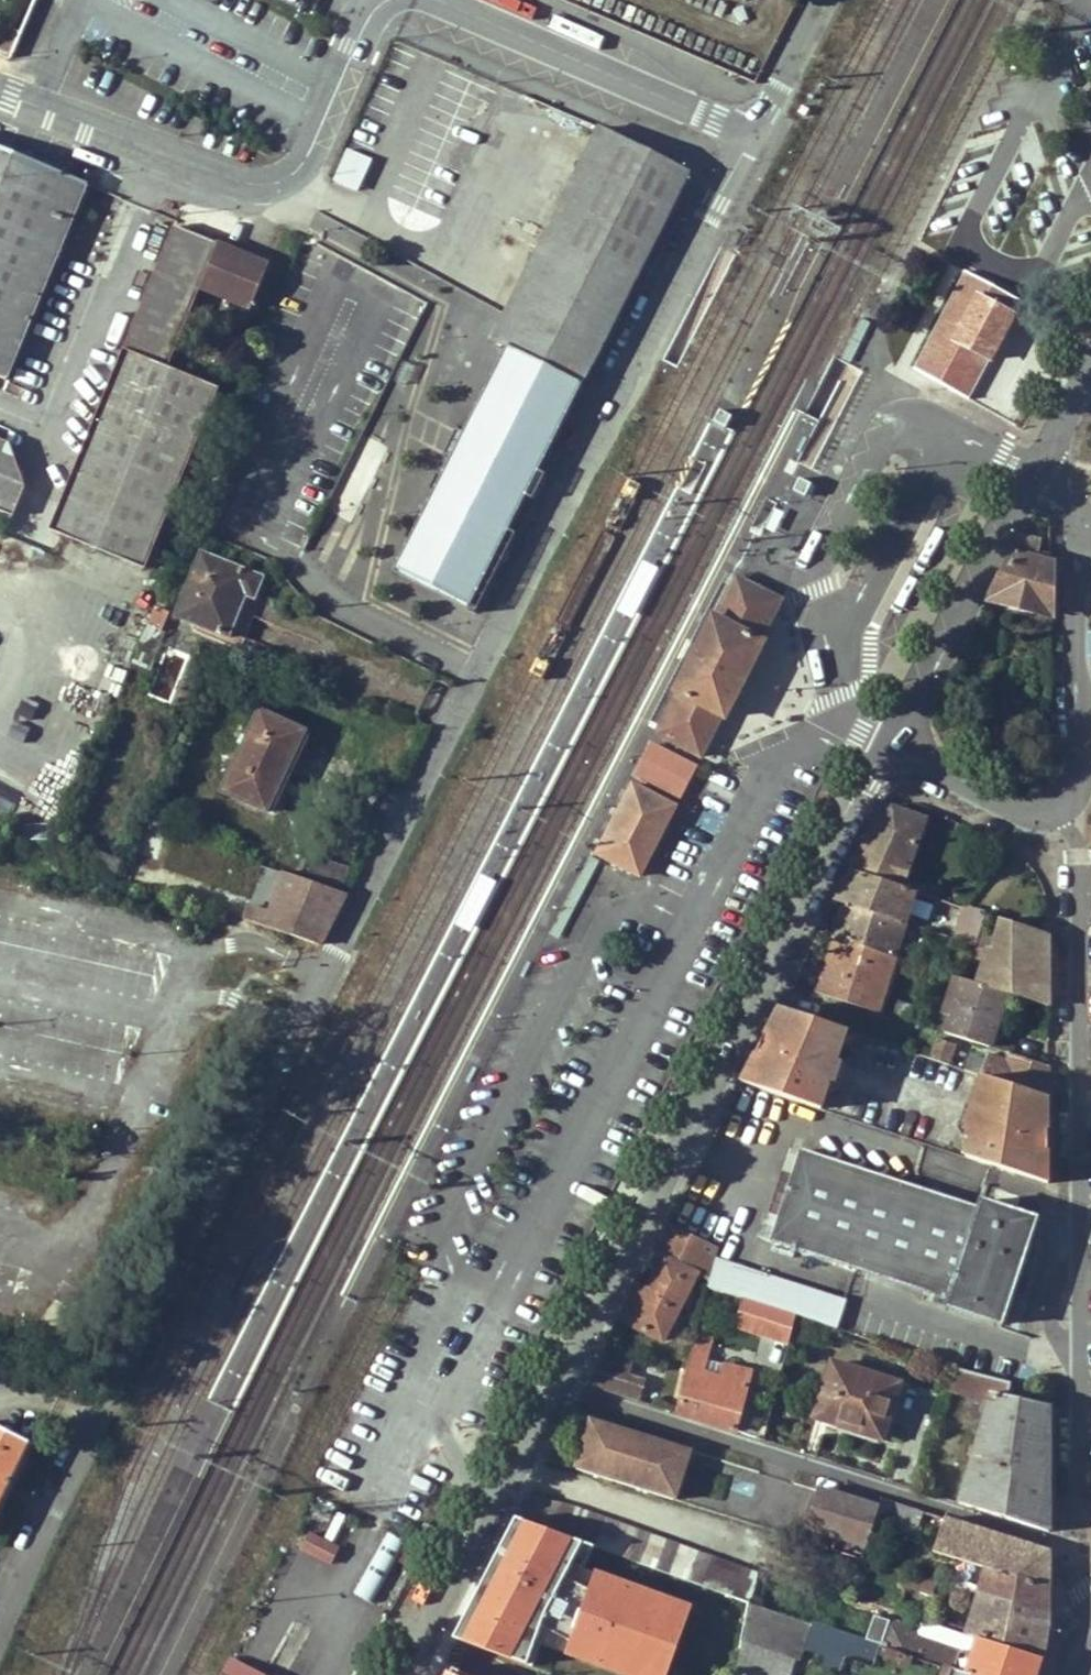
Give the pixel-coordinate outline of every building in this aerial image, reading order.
[(508,349),(395,571),(474,611),(512,537),(506,533),(688,173),(599,129),(492,341),(508,349)] [(332,183),(358,193),(371,157),(345,147),(332,183)] [(88,187),(0,151),(0,380),(7,383),(88,187)] [(269,266),(176,227),(52,530),(145,569),(219,390),(167,368),(200,289),(250,309),(269,266)] [(981,287),(957,329),(992,348),(1015,306),(981,287)] [(753,350),(764,356),(783,318),(773,312),(753,350)] [(928,313),(923,322),(951,337),(955,328),(928,313)] [(927,380),(929,377),(951,337),(923,322),(895,372),(923,387),(927,380)] [(355,454),(375,464),(384,447),(364,438),(355,454)] [(3,512),(0,519),(0,525),(9,528),(24,489),(14,459),(4,455),(8,445),(0,442),(0,511),(3,512)] [(329,511),(350,520),(367,477),(346,469),(329,511)] [(763,532),(784,540),(793,517),(772,509),(763,532)] [(1032,525),(1031,528),(1041,531),(1045,519),(1041,519),(1037,519),(1034,522),(1032,525)] [(1051,615),(1051,558),(1039,555),(1041,545),(1024,540),(993,600),(1051,615)] [(244,571),(204,555),(178,617),(219,634),(244,571)] [(230,638),(240,612),(247,596),(254,599),(263,578),(244,571),(219,634),(230,638)] [(656,734),(700,757),(722,716),(724,717),(764,643),(761,641),(782,600),(738,577),(716,618),(713,617),(674,692),(678,695),(656,734)] [(607,636),(616,641),(637,603),(627,597),(607,636)] [(152,670),(168,612),(150,607),(135,665),(152,670)] [(262,713),(235,773),(278,793),(306,734),(262,713)] [(268,816),(278,793),(235,773),(224,796),(268,816)] [(636,786),(606,842),(604,845),(644,866),(676,806),(636,786)] [(875,826),(851,870),(904,887),(907,875),(926,819),(896,807),(890,810),(884,814),(879,819),(875,826)] [(163,867),(206,882),(216,852),(172,838),(163,867)] [(334,894),(340,896),(349,873),(317,861),(309,885),(334,894)] [(916,891),(904,887),(851,870),(836,901),(845,904),(905,923),(916,891)] [(934,884),(907,875),(904,887),(916,891),(930,896),(934,884)] [(251,911),(246,924),(320,948),(336,916),(327,913),(334,894),(309,885),(285,876),(269,917),(251,911)] [(334,894),(327,913),(336,916),(346,898),(340,896),(334,894)] [(905,923),(845,904),(835,936),(839,938),(894,957),(905,923)] [(958,940),(976,946),(985,914),(968,908),(958,940)] [(1050,970),(1050,936),(1002,920),(993,949),(988,948),(987,949),(1050,970)] [(839,938),(835,936),(827,962),(831,963),(839,938)] [(839,938),(831,963),(827,962),(817,991),(881,1013),(898,958),(894,957),(839,938)] [(975,959),(984,962),(980,975),(977,983),(1008,993),(1050,1006),(1050,970),(987,949),(979,947),(975,959)] [(955,977),(942,1013),(951,1016),(963,979),(955,977)] [(977,983),(963,979),(951,1016),(946,1034),(990,1047),(1008,993),(977,983)] [(895,1016),(911,1021),(914,1007),(899,1002),(895,1016)] [(842,1064),(837,1062),(848,1031),(785,1009),(780,1008),(742,1082),(822,1108),(831,1082),(835,1084),(842,1064)] [(955,1045),(939,1039),(932,1059),(949,1065),(955,1045)] [(1050,1066),(1010,1054),(1007,1061),(989,1055),(986,1063),(970,1058),(966,1070),(983,1076),(1050,1098),(1050,1066)] [(983,1076),(966,1127),(970,1128),(966,1138),(972,1140),(966,1157),(1034,1179),(1039,1162),(1043,1148),(1049,1151),(1050,1098),(983,1076)] [(1043,1148),(1039,1162),(1034,1179),(1049,1184),(1049,1151),(1043,1148)] [(760,1189),(787,1199),(800,1158),(773,1149),(760,1189)] [(948,1307),(1002,1325),(1021,1268),(1036,1219),(983,1201),(981,1200),(979,1209),(802,1152),(800,1158),(787,1199),(773,1240),(773,1242),(858,1269),(951,1300),(948,1307)] [(645,1273),(639,1284),(622,1318),(663,1340),(698,1273),(711,1282),(717,1258),(720,1248),(670,1223),(655,1252),(665,1256),(654,1279),(645,1273)] [(710,1287),(726,1292),(735,1264),(717,1258),(711,1282),(710,1287)] [(847,1301),(735,1264),(726,1292),(752,1301),(769,1306),(770,1306),(797,1315),(839,1328),(847,1301)] [(762,1333),(770,1306),(769,1306),(752,1301),(743,1327),(762,1333)] [(770,1306),(762,1333),(789,1342),(797,1315),(770,1306)] [(804,1350),(808,1336),(796,1334),(793,1346),(804,1350)] [(715,1340),(697,1335),(676,1416),(735,1432),(751,1372),(725,1365),(721,1379),(705,1374),(715,1340)] [(588,1382),(591,1386),(638,1401),(645,1382),(628,1376),(634,1358),(606,1348),(588,1382)] [(838,1423),(840,1417),(885,1431),(900,1384),(834,1363),(817,1417),(838,1423)] [(1050,1405),(1009,1396),(1011,1387),(1012,1384),(956,1370),(950,1391),(992,1401),(959,1504),(1051,1533),(1050,1504),(1050,1430),(1050,1405)] [(882,1438),(885,1431),(840,1417),(838,1423),(882,1438)] [(579,1466),(674,1496),(689,1448),(595,1419),(579,1466)] [(0,1429),(0,1508),(30,1445),(0,1429)] [(845,1525),(871,1534),(883,1499),(856,1490),(845,1525)] [(529,1497),(518,1520),(728,1596),(749,1604),(757,1575),(573,1508),(529,1497)] [(919,1529),(939,1536),(944,1519),(883,1499),(871,1534),(881,1537),(902,1544),(919,1529)] [(1050,1553),(944,1519),(939,1536),(934,1552),(988,1570),(1049,1590),(1050,1553)] [(417,1541),(426,1546),(435,1530),(426,1525),(417,1541)] [(873,1563),(881,1537),(871,1534),(863,1559),(873,1563)] [(340,1552),(310,1536),(302,1551),(332,1566),(340,1552)] [(389,1536),(355,1597),(373,1607),(407,1546),(389,1536)] [(1048,1601),(1049,1590),(988,1570),(980,1597),(1048,1618),(1048,1601)] [(907,1575),(905,1589),(933,1593),(935,1579),(907,1575)] [(749,1604),(728,1596),(719,1643),(741,1651),(742,1643),(749,1604)] [(1047,1624),(1048,1618),(980,1597),(969,1630),(968,1635),(986,1640),(1041,1657),(1045,1636),(1046,1629),(1047,1624)] [(749,1604),(742,1643),(759,1649),(781,1656),(800,1663),(805,1650),(831,1659),(827,1672),(837,1674),(968,1674),(903,1655),(749,1604)] [(1041,1657),(986,1640),(980,1659),(916,1643),(914,1648),(906,1646),(903,1655),(968,1674),(1036,1674),(1041,1657)] [(741,1651),(739,1660),(753,1665),(759,1649),(742,1643),(741,1651)] [(753,1665),(774,1672),(781,1656),(759,1649),(753,1665)] [(232,1662),(225,1674),(256,1674),(232,1662)]
